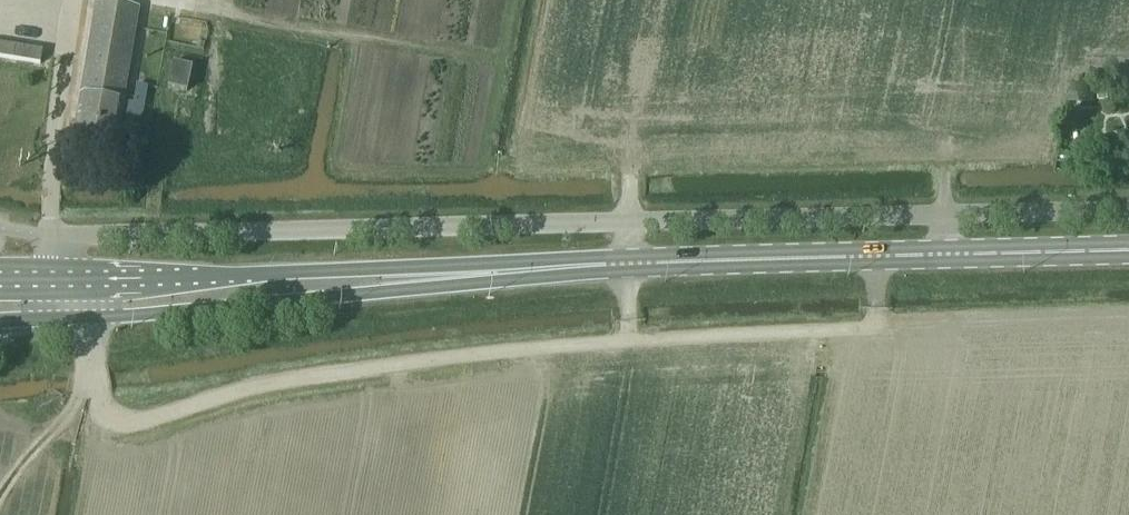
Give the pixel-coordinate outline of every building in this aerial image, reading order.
[(86,58),(77,113),(116,120),(128,46),(102,42),(99,60),(86,58)] [(41,64),(43,50),(0,43),(0,57),(41,64)] [(168,87),(189,90),(193,66),(172,62),(168,87)] [(1069,101),(1084,102),(1084,84),(1070,83),(1069,101)]
